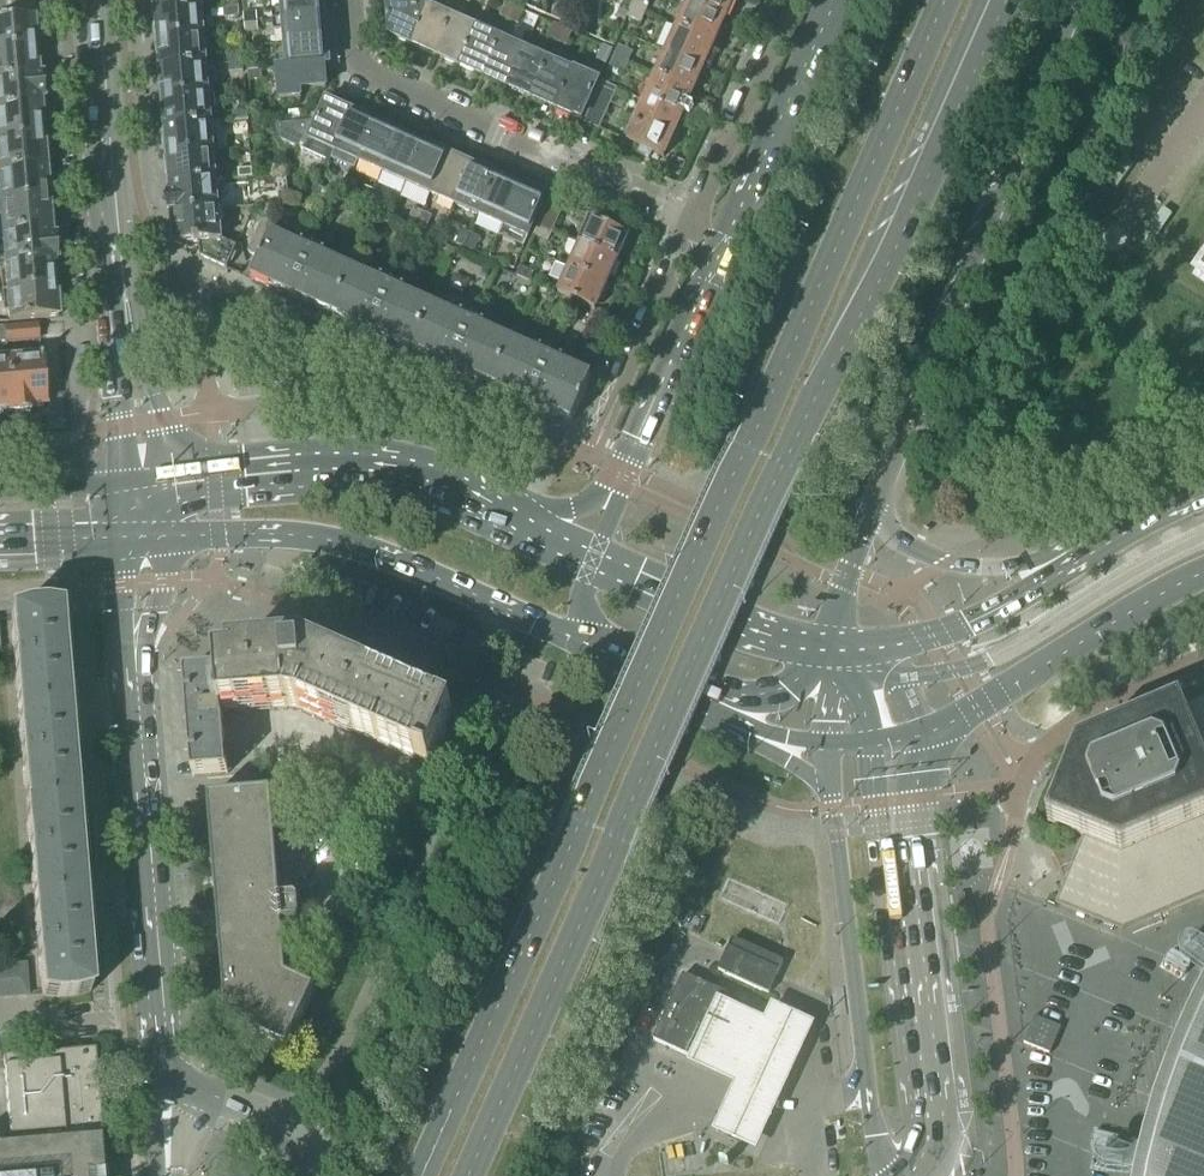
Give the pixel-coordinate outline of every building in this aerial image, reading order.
[(33,20),(33,18),(31,0),(0,0),(0,23),(33,20)] [(156,15),(201,11),(201,0),(151,0),(151,4),(155,4),(156,15)] [(223,9),(238,7),(237,0),(223,0),(223,9)] [(272,24),(326,19),(324,0),(279,0),(280,13),(271,13),(272,24)] [(411,46),(428,7),(425,5),(424,0),(405,0),(405,1),(387,3),(388,18),(387,20),(389,22),(390,36),(411,46)] [(627,17),(631,11),(634,2),(631,0),(627,0),(625,5),(623,4),(617,16),(616,18),(624,22),(627,17)] [(634,2),(631,11),(643,17),(649,5),(639,0),(635,0),(634,2)] [(687,6),(724,23),(735,0),(690,0),(687,6)] [(500,17),(509,21),(514,8),(506,4),(500,17)] [(687,6),(676,31),(713,48),(724,23),(687,6)] [(238,7),(223,9),(224,18),(239,17),(238,7)] [(452,17),(444,14),(428,7),(411,46),(434,56),(452,17)] [(514,8),(509,21),(517,25),(523,12),(514,8)] [(152,24),(154,42),(204,38),(201,11),(156,15),(156,24),(152,24)] [(631,11),(627,17),(640,24),(643,17),(631,11)] [(243,15),(244,26),(256,25),(256,14),(243,15)] [(434,56),(458,67),(475,28),(452,17),(434,56)] [(282,31),(283,46),(328,42),(326,19),(272,24),(273,31),(282,31)] [(39,49),(38,29),(34,29),(33,20),(0,23),(0,53),(39,49)] [(256,25),(244,26),(244,33),(257,33),(256,25)] [(548,38),(557,42),(563,29),(554,25),(548,38)] [(458,67),(482,77),(499,39),(475,28),(458,67)] [(563,29),(557,42),(565,47),(571,33),(563,29)] [(676,31),(665,56),(702,73),(713,48),(676,31)] [(159,58),(160,71),(206,67),(204,38),(154,42),(155,59),(159,58)] [(482,77),(506,88),(524,49),(499,39),(482,77)] [(277,70),(324,66),(330,66),(328,42),(283,46),(284,59),(276,60),(277,70)] [(597,60),(606,65),(611,51),(603,47),(597,60)] [(618,47),(612,60),(627,67),(633,53),(618,47)] [(38,78),(37,70),(41,70),(39,49),(0,53),(0,82),(38,78)] [(506,88),(531,99),(548,60),(524,49),(506,88)] [(227,55),(228,64),(242,63),(242,54),(227,55)] [(665,56),(654,79),(691,97),(702,73),(665,56)] [(531,99),(555,110),(572,71),(548,60),(531,99)] [(627,67),(612,60),(608,69),(623,75),(627,67)] [(242,63),(228,64),(229,74),(243,73),(242,63)] [(324,66),(277,70),(280,101),(301,100),(301,91),(326,89),(324,66)] [(157,82),(159,100),(209,96),(206,67),(160,71),(161,82),(157,82)] [(248,72),(249,81),(261,80),(261,71),(248,72)] [(572,71),(555,110),(573,118),(573,116),(581,120),(597,82),(572,71)] [(40,108),(39,99),(43,99),(42,78),(38,78),(0,82),(0,111),(40,108)] [(654,79),(644,103),(681,120),(691,97),(654,79)] [(602,83),(585,123),(598,129),(615,89),(602,83)] [(164,117),(165,130),(211,126),(209,96),(159,100),(160,117),(164,117)] [(329,163),(334,152),(352,114),(327,103),(318,123),(275,127),(276,140),(329,163)] [(681,120),(644,103),(626,142),(640,148),(638,153),(650,158),(652,153),(664,158),(681,120)] [(47,139),(45,117),(41,117),(40,108),(0,111),(0,143),(47,139)] [(232,114),(233,124),(247,122),(246,113),(232,114)] [(334,152),(358,163),(375,124),(352,114),(334,152)] [(247,122),(233,124),(234,133),(248,132),(247,122)] [(358,163),(383,174),(400,135),(375,124),(358,163)] [(162,141),(164,158),(213,154),(211,126),(165,130),(166,140),(162,141)] [(383,174),(406,184),(423,146),(400,135),(383,174)] [(45,169),(45,160),(48,160),(47,139),(0,143),(0,173),(45,169)] [(406,184),(430,195),(448,157),(423,146),(406,184)] [(169,174),(170,186),(216,182),(213,154),(164,158),(165,174),(169,174)] [(430,195),(455,206),(472,168),(448,157),(430,195)] [(455,206),(478,216),(495,178),(472,168),(455,206)] [(52,200),(50,178),(46,178),(45,169),(0,173),(0,204),(52,200)] [(238,180),(241,180),(252,179),(251,169),(237,170),(238,180)] [(478,216),(502,227),(519,189),(495,178),(478,216)] [(169,215),(172,215),(218,211),(216,182),(170,186),(171,196),(167,197),(169,215)] [(311,203),(318,189),(311,186),(303,204),(311,203)] [(327,193),(318,189),(311,203),(324,203),(327,193)] [(360,202),(368,205),(373,192),(366,189),(360,202)] [(519,189),(502,227),(528,238),(545,200),(519,189)] [(373,192),(368,205),(377,209),(382,196),(373,192)] [(2,234),(50,229),(50,222),(54,221),(52,200),(0,204),(0,212),(2,234)] [(538,227),(551,233),(563,206),(550,200),(538,227)] [(248,254),(261,259),(272,236),(285,206),(268,207),(248,254)] [(408,223),(416,227),(422,214),(414,210),(408,223)] [(218,211),(172,215),(175,246),(198,244),(200,257),(227,269),(237,247),(221,240),(218,211)] [(422,214),(416,227),(425,230),(430,218),(422,214)] [(591,221),(580,246),(617,262),(628,237),(591,221)] [(551,233),(538,227),(535,236),(547,242),(551,233)] [(4,264),(53,260),(57,260),(55,239),(51,239),(50,229),(2,234),(4,264)] [(456,244),(465,248),(470,235),(462,231),(456,244)] [(470,235),(465,248),(473,252),(479,239),(470,235)] [(252,280),(292,298),(312,254),(272,236),(261,259),(252,280)] [(574,259),(569,270),(607,286),(617,262),(580,246),(569,242),(565,251),(567,256),(574,259)] [(292,298),(332,316),(353,272),(312,254),(292,298)] [(511,254),(505,266),(514,270),(520,257),(511,254)] [(4,264),(7,293),(59,288),(57,269),(54,269),(53,260),(4,264)] [(607,286),(569,270),(556,264),(550,278),(563,284),(558,295),(595,312),(607,286)] [(520,267),(516,276),(530,283),(534,273),(520,267)] [(332,316),(372,334),(392,290),(353,272),(332,316)] [(59,288),(7,293),(9,322),(58,318),(57,309),(61,309),(59,288)] [(372,334),(412,351),(432,308),(392,290),(372,334)] [(412,351),(452,369),(472,326),(432,308),(412,351)] [(38,326),(5,328),(6,342),(39,340),(38,326)] [(452,369),(491,387),(511,343),(472,326),(452,369)] [(491,387),(531,405),(551,362),(511,343),(491,387)] [(41,358),(7,361),(11,409),(11,414),(32,412),(32,408),(45,407),(43,386),(47,386),(46,378),(42,378),(41,358)] [(0,361),(0,415),(1,415),(1,410),(11,409),(7,361),(0,361)] [(551,362),(531,405),(572,423),(591,380),(551,362)] [(11,617),(15,666),(64,661),(63,644),(61,645),(59,613),(43,611),(27,612),(11,617)] [(441,712),(311,654),(308,653),(305,652),(302,652),(299,652),(217,659),(218,673),(184,676),(188,725),(193,778),(228,775),(223,714),(286,710),(294,710),(300,711),(305,712),(309,713),(313,715),(349,731),(430,769),(454,716),(442,711),(441,712)] [(15,666),(19,712),(67,708),(64,678),(66,678),(64,661),(15,666)] [(1184,715),(1181,707),(1078,750),(1047,824),(1083,838),(1082,842),(1066,848),(1073,863),(1056,904),(1122,931),(1159,915),(1159,916),(1160,916),(1203,897),(1203,706),(1184,715)] [(19,712),(23,765),(73,761),(71,739),(69,739),(67,708),(19,712)] [(23,765),(26,807),(74,803),(72,773),(74,772),(73,761),(23,765)] [(405,800),(384,790),(379,801),(400,810),(405,800)] [(272,795),(209,801),(227,1021),(288,1050),(315,992),(287,980),(283,928),(298,927),(301,924),(299,904),(296,901),(281,902),(272,795)] [(26,807),(30,849),(80,846),(79,834),(77,834),(74,803),(26,807)] [(30,849),(34,902),(82,899),(80,868),(81,868),(80,846),(30,849)] [(34,902),(38,950),(88,946),(87,930),(85,930),(82,899),(34,902)] [(1172,956),(1203,975),(1203,943),(1186,933),(1172,956)] [(734,936),(718,968),(771,993),(786,960),(734,936)] [(88,946),(38,950),(42,998),(59,1000),(75,999),(90,994),(88,963),(89,963),(88,946)] [(25,965),(12,967),(14,998),(28,997),(25,965)] [(0,967),(0,989),(1,999),(14,998),(12,967),(0,967)] [(764,1151),(815,1019),(771,1003),(766,1016),(716,997),(720,987),(682,972),(654,1045),(736,1077),(715,1132),(764,1151)] [(1200,1022),(1192,1038),(1185,1053),(1179,1069),(1172,1085),(1166,1101),(1161,1117),(1156,1134),(1151,1150),(1146,1167),(1144,1175),(1203,1175),(1203,1013),(1200,1022)] [(1027,1038),(1042,1044),(1048,1030),(1033,1024),(1027,1038)] [(95,1050),(3,1058),(10,1139),(0,1139),(0,1175),(106,1175),(95,1050)] [(1097,1144),(1094,1169),(1141,1175),(1144,1149),(1097,1144)]
